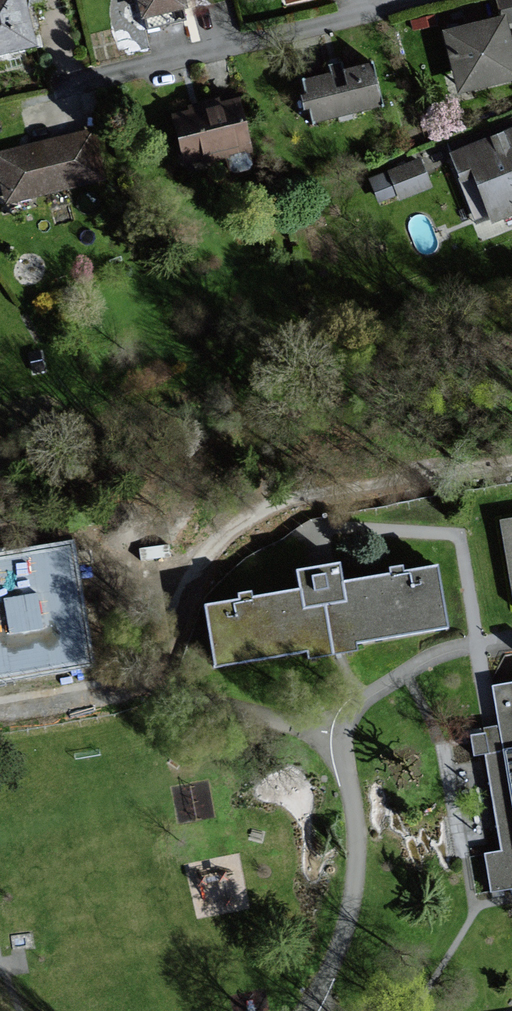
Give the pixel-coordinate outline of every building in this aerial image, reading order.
[(40,44),(28,0),(0,0),(0,54),(40,44)] [(145,17),(187,7),(186,0),(141,0),(145,17)] [(446,31),(461,90),(511,77),(511,44),(505,16),(446,31)] [(371,64),(308,79),(318,119),(381,103),(371,64)] [(238,97),(172,113),(184,163),(250,147),(238,97)] [(447,155),(475,221),(489,215),(493,225),(511,217),(511,128),(447,155)] [(0,154),(0,167),(8,200),(104,177),(93,131),(0,154)] [(421,158),(385,171),(397,203),(433,189),(421,158)] [(503,521),(511,577),(511,519),(503,521)] [(315,655),(359,647),(357,640),(449,624),(439,566),(407,571),(406,565),(394,567),(395,573),(345,581),(342,562),(302,569),(306,589),(255,597),(254,591),(241,594),(242,600),(210,605),(220,662),(314,646),(315,655)] [(491,687),(498,730),(470,734),(474,759),(484,757),(500,852),(486,854),(493,894),(511,891),(511,684),(491,687)]
